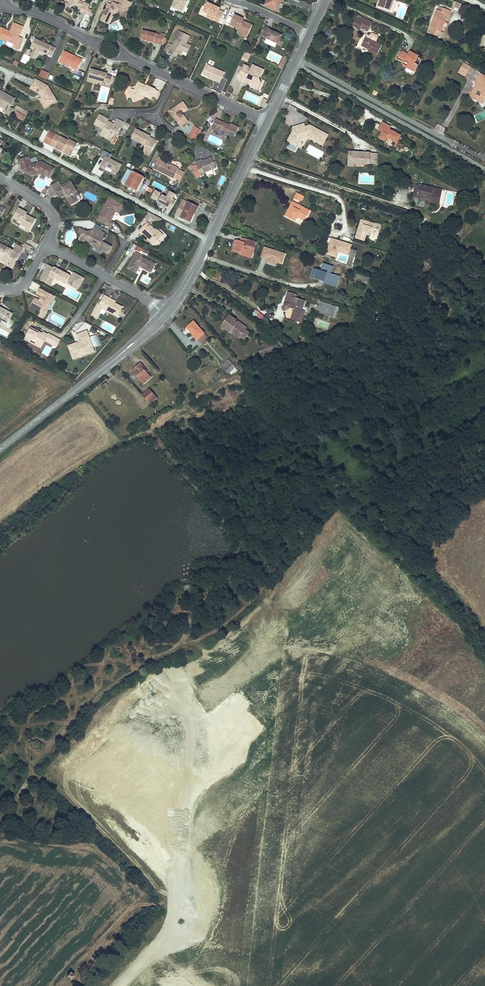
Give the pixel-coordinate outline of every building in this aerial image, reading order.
[(131,3),(125,0),(122,0),(119,5),(112,2),(111,5),(108,3),(105,10),(107,11),(106,13),(105,13),(103,13),(100,20),(108,24),(112,16),(111,15),(112,13),(113,14),(114,14),(119,12),(120,13),(121,13),(121,11),(126,13),(131,3)] [(185,4),(184,4),(186,0),(175,0),(178,1),(174,8),(182,11),(185,4)] [(279,0),(267,0),(265,5),(276,10),(277,10),(280,2),(279,1),(279,0)] [(394,0),(382,0),(379,7),(390,11),(390,10),(394,0)] [(219,23),(224,12),(219,10),(220,8),(208,2),(203,12),(208,14),(215,17),(214,21),(219,23)] [(86,14),(88,8),(89,5),(85,3),(84,6),(83,5),(82,7),(80,12),(85,15),(86,14)] [(442,25),(443,22),(444,23),(446,18),(448,18),(451,11),(440,7),(439,11),(437,10),(429,31),(434,33),(434,35),(441,38),(443,33),(441,32),(443,25),(442,25)] [(248,35),(253,26),(246,23),(246,24),(244,23),(245,22),(243,21),(244,19),(235,15),(230,25),(239,29),(238,31),(243,34),(244,33),(248,35)] [(361,28),(365,19),(358,15),(353,26),(360,29),(361,28)] [(368,31),(373,22),(365,19),(361,28),(368,31)] [(22,38),(19,37),(23,27),(14,23),(10,32),(11,33),(11,35),(6,33),(7,30),(1,28),(0,29),(0,39),(14,44),(12,48),(18,50),(22,38)] [(266,37),(265,38),(281,46),(284,40),(280,38),(282,35),(277,33),(274,32),(269,30),(270,28),(265,26),(261,34),(266,37)] [(162,45),(164,38),(165,34),(160,33),(160,34),(143,30),(140,40),(162,45)] [(186,43),(189,37),(179,32),(172,45),(170,50),(169,53),(173,55),(175,50),(177,51),(176,53),(178,54),(181,55),(183,51),(184,52),(188,44),(186,43)] [(377,55),(382,45),(376,42),(378,37),(378,36),(372,33),(371,33),(370,36),(367,35),(366,38),(365,37),(361,46),(370,50),(369,52),(377,55)] [(52,56),(56,48),(45,43),(42,42),(38,40),(34,48),(30,57),(36,59),(40,51),(52,56)] [(81,62),(73,58),(74,56),(64,51),(59,61),(78,70),(81,62)] [(415,63),(419,56),(410,51),(408,54),(401,51),(398,57),(403,60),(404,61),(406,59),(410,61),(407,65),(415,70),(418,65),(415,63)] [(465,76),(471,67),(464,63),(458,73),(465,76)] [(219,83),(224,73),(207,65),(203,73),(207,75),(206,76),(208,77),(215,80),(214,81),(219,83)] [(259,78),(263,70),(253,65),(251,69),(250,70),(249,71),(247,70),(248,68),(249,67),(244,65),(238,79),(245,83),(246,80),(247,79),(249,80),(249,81),(250,85),(256,88),(258,84),(261,83),(259,78)] [(414,72),(415,70),(407,65),(407,66),(406,67),(407,68),(406,69),(406,71),(411,74),(413,73),(414,72)] [(110,84),(112,77),(107,75),(107,74),(102,72),(101,73),(99,73),(100,72),(91,69),(88,78),(110,84)] [(46,79),(49,73),(42,70),(39,76),(46,79)] [(481,74),(475,85),(476,85),(479,87),(477,90),(474,88),(469,98),(482,105),(484,99),(484,77),(481,74)] [(50,103),(50,101),(49,100),(54,97),(51,92),(49,93),(48,91),(49,91),(46,86),(35,79),(30,89),(38,93),(39,92),(43,94),(44,96),(42,98),(39,99),(44,107),(50,103)] [(152,96),(155,90),(146,86),(146,87),(143,86),(142,84),(138,82),(135,90),(137,91),(135,94),(131,96),(133,102),(142,98),(141,96),(142,95),(143,95),(151,99),(152,96)] [(15,99),(0,91),(0,106),(5,109),(3,112),(9,115),(13,109),(10,108),(15,99)] [(45,108),(57,101),(54,97),(49,100),(50,101),(50,103),(44,107),(45,108)] [(183,116),(181,114),(182,113),(188,109),(183,102),(170,111),(181,127),(188,122),(184,116),(183,116)] [(16,106),(14,110),(16,111),(14,116),(23,121),(26,116),(28,112),(16,106)] [(112,138),(115,132),(118,134),(121,128),(114,124),(110,122),(109,124),(107,123),(108,121),(109,120),(99,115),(94,125),(103,129),(100,135),(107,138),(108,136),(112,138)] [(121,128),(123,122),(117,119),(114,124),(121,128)] [(235,136),(238,129),(231,125),(229,128),(228,128),(229,126),(216,120),(211,130),(218,133),(220,134),(221,132),(228,135),(230,136),(234,138),(235,136)] [(400,136),(389,130),(391,127),(383,123),(379,130),(383,132),(380,138),(385,141),(387,137),(397,143),(400,136)] [(328,135),(310,126),(306,127),(302,128),(301,125),(293,128),(292,129),(293,131),(288,141),(291,143),(298,146),(299,143),(297,142),(300,138),(301,140),(309,138),(322,145),(328,135)] [(195,141),(201,130),(195,127),(189,137),(195,141)] [(148,141),(150,137),(136,130),(132,139),(146,146),(144,149),(151,152),(155,145),(148,141)] [(77,144),(69,139),(68,141),(50,131),(44,142),(63,152),(64,150),(72,154),(77,144)] [(295,151),(298,146),(291,143),(288,147),(295,151)] [(109,158),(111,154),(103,150),(99,157),(104,160),(105,156),(109,158)] [(376,164),(377,153),(356,152),(356,154),(354,153),(354,152),(349,152),(348,161),(353,161),(353,163),(376,164)] [(49,177),(54,168),(42,162),(31,165),(29,156),(19,160),(22,170),(29,168),(32,176),(37,174),(38,171),(41,173),(42,174),(49,177)] [(109,158),(105,156),(104,160),(100,167),(105,169),(106,167),(113,170),(111,173),(116,175),(121,164),(109,158)] [(179,169),(163,161),(163,159),(159,157),(153,168),(174,178),(179,169)] [(216,168),(212,158),(203,161),(200,162),(200,161),(196,162),(198,168),(200,173),(201,176),(205,174),(205,173),(216,168)] [(94,167),(92,172),(101,177),(103,172),(94,167)] [(139,186),(143,177),(128,169),(121,182),(137,190),(139,186)] [(78,195),(70,181),(62,186),(55,191),(59,197),(64,194),(66,193),(72,204),(78,201),(75,197),(78,195)] [(62,186),(59,182),(52,186),(55,191),(62,186)] [(431,199),(433,188),(419,185),(417,198),(421,199),(422,197),(431,199)] [(439,204),(442,190),(433,188),(431,199),(422,197),(421,199),(421,200),(439,204)] [(156,191),(152,198),(168,207),(168,208),(171,210),(176,200),(173,199),(173,198),(174,195),(175,194),(169,191),(166,197),(163,195),(161,198),(160,197),(161,194),(156,191)] [(72,204),(66,193),(64,194),(71,205),(72,204)] [(301,202),(304,196),(297,193),(294,198),(301,202)] [(121,210),(123,205),(109,198),(108,201),(107,201),(106,204),(107,206),(101,216),(99,217),(97,220),(109,226),(111,221),(108,220),(110,217),(110,216),(112,214),(112,213),(113,210),(116,211),(116,212),(118,209),(121,210)] [(195,214),(198,207),(183,200),(175,215),(190,222),(192,217),(193,213),(194,214),(195,214)] [(310,211),(292,202),(285,216),(293,220),(296,214),(306,219),(310,211)] [(31,229),(35,220),(30,217),(30,218),(27,217),(28,215),(26,214),(27,213),(18,208),(13,218),(17,220),(21,222),(20,224),(25,227),(26,227),(26,226),(31,229)] [(162,219),(154,215),(152,219),(160,223),(162,219)] [(378,236),(381,226),(380,226),(375,224),(361,220),(355,238),(364,241),(366,235),(367,232),(370,233),(378,236)] [(162,236),(155,230),(147,222),(139,232),(142,235),(143,234),(149,238),(155,244),(162,236)] [(103,241),(105,238),(103,237),(105,233),(94,228),(93,230),(92,232),(89,233),(87,232),(86,231),(84,234),(83,234),(82,235),(80,240),(86,243),(89,242),(92,243),(96,245),(95,248),(98,249),(96,252),(101,254),(103,251),(106,250),(106,251),(110,250),(109,246),(107,244),(104,243),(104,242),(103,241)] [(349,255),(346,265),(351,267),(356,251),(350,249),(352,245),(331,238),(326,254),(336,257),(338,252),(349,255)] [(234,250),(237,241),(234,240),(231,251),(241,255),(242,251),(240,251),(239,251),(234,250)] [(251,258),(256,242),(248,240),(247,244),(240,242),(237,241),(234,250),(239,251),(240,251),(242,251),(241,255),(251,258)] [(21,252),(14,249),(13,251),(0,243),(0,257),(2,258),(1,260),(4,262),(8,261),(13,264),(16,258),(18,259),(21,252)] [(106,251),(106,250),(103,251),(108,254),(112,247),(109,246),(110,250),(106,251)] [(286,254),(264,247),(261,257),(267,259),(266,264),(276,267),(277,262),(283,264),(286,254)] [(153,262),(142,257),(142,256),(136,253),(127,269),(136,273),(140,267),(142,268),(142,267),(144,268),(143,269),(148,272),(153,262)] [(13,264),(8,261),(4,262),(13,267),(18,259),(16,258),(13,264)] [(151,273),(156,264),(153,262),(148,272),(151,273)] [(320,270),(314,268),(311,277),(320,280),(320,282),(337,287),(340,276),(331,274),(333,267),(322,263),(320,270)] [(48,265),(40,280),(50,285),(54,278),(66,284),(67,282),(68,283),(68,284),(77,289),(80,283),(81,284),(83,279),(78,277),(79,276),(74,273),(72,276),(54,267),(54,268),(48,265)] [(369,284),(371,277),(355,272),(353,277),(357,278),(366,281),(365,283),(369,284)] [(47,307),(50,300),(52,300),(54,296),(39,289),(37,294),(42,297),(43,297),(41,302),(39,301),(35,298),(30,306),(41,312),(39,317),(42,318),(47,309),(47,307)] [(302,311),(305,301),(296,298),(297,295),(288,292),(287,297),(284,307),(285,310),(289,308),(289,307),(294,309),(291,319),(301,322),(305,312),(302,311)] [(122,315),(125,311),(121,309),(122,309),(122,307),(115,303),(110,301),(111,299),(104,295),(101,302),(100,304),(98,303),(92,316),(97,319),(102,309),(117,317),(118,315),(119,314),(122,315)] [(336,318),(339,308),(321,302),(319,306),(317,305),(315,311),(327,315),(336,318)] [(8,323),(12,314),(0,307),(0,319),(8,323)] [(255,309),(252,314),(259,320),(262,315),(255,309)] [(376,324),(380,318),(376,316),(377,314),(372,310),(367,318),(376,324)] [(245,329),(235,322),(236,320),(229,315),(221,326),(222,327),(221,328),(224,330),(224,329),(230,332),(231,331),(240,337),(245,330),(245,329)] [(246,328),(236,320),(235,322),(245,329),(246,328)] [(204,333),(194,322),(187,328),(197,339),(204,333)] [(41,348),(45,341),(46,338),(50,340),(51,337),(48,335),(43,332),(43,334),(41,333),(40,334),(35,332),(36,331),(31,328),(25,339),(30,342),(32,338),(33,336),(38,339),(37,341),(35,345),(41,348)] [(244,339),(249,332),(245,330),(240,337),(244,339)] [(94,352),(93,347),(89,337),(87,331),(79,334),(82,342),(79,343),(80,345),(72,348),(75,358),(94,352)] [(51,344),(55,337),(48,333),(48,335),(51,337),(50,340),(46,338),(45,341),(51,344)] [(82,342),(79,334),(76,335),(79,342),(68,346),(73,359),(75,358),(72,348),(80,345),(79,343),(82,342)] [(100,345),(97,335),(89,337),(93,347),(100,345)] [(56,347),(60,340),(55,337),(51,344),(56,347)] [(278,357),(271,342),(259,347),(265,362),(278,357)] [(230,367),(232,364),(228,360),(222,365),(227,370),(229,368),(230,367)] [(151,378),(147,373),(145,371),(146,370),(140,363),(132,370),(144,384),(151,378)] [(157,398),(149,389),(142,395),(150,404),(157,398)]
